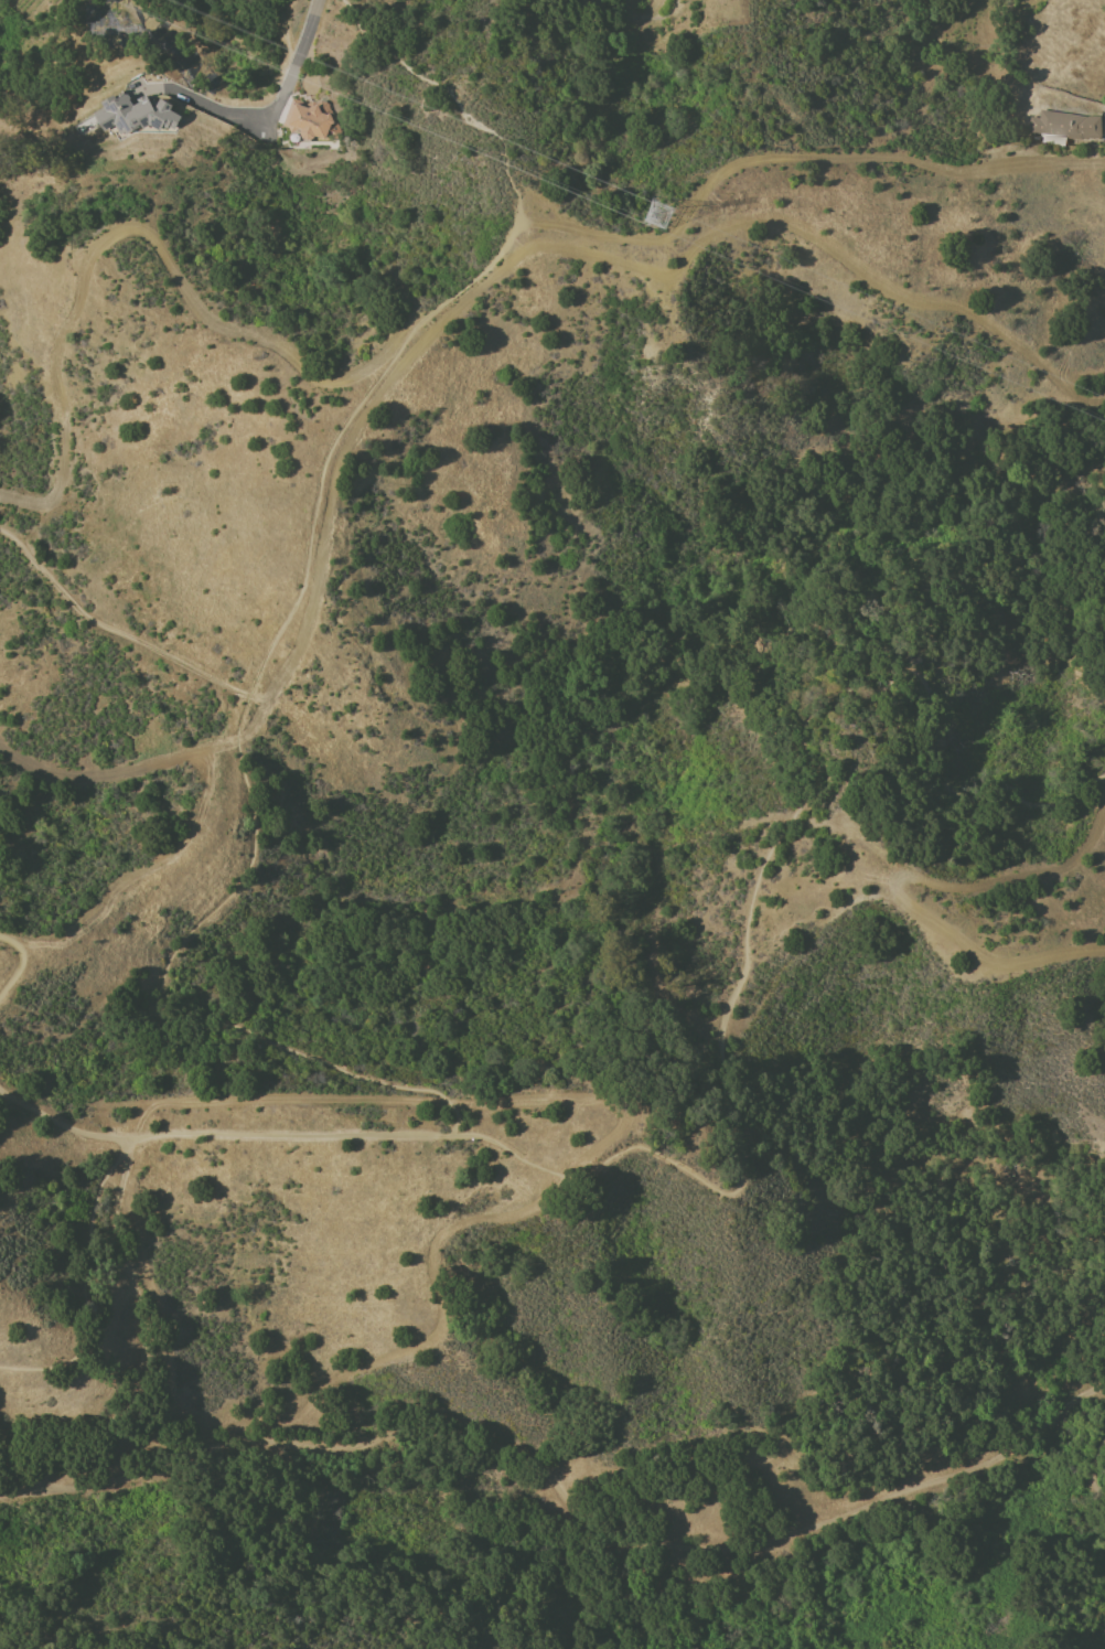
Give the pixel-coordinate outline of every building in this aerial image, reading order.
[(177,132),(179,113),(172,112),(169,102),(158,101),(151,103),(149,97),(148,97),(131,103),(127,94),(109,101),(103,101),(102,113),(95,116),(101,131),(115,126),(119,136),(143,127),(177,132)] [(288,126),(302,130),(301,135),(327,142),(337,106),(310,99),(308,107),(294,103),(288,126)] [(1104,117),(1104,139),(1086,139),(1085,141),(1070,138),(1068,148),(1045,143),(1045,137),(1043,135),(1042,133),(1030,131),(1033,117),(1042,118),(1044,110),(1088,117),(1104,117)]
